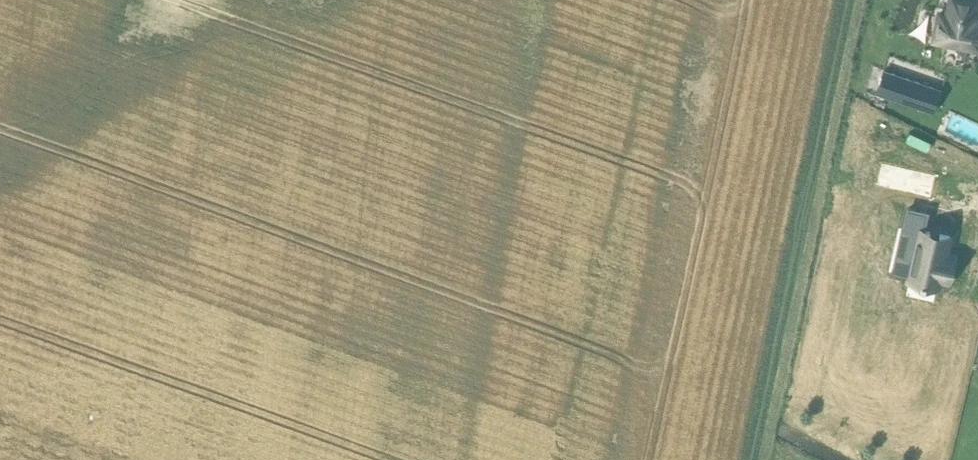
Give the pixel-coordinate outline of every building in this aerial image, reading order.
[(931,44),(977,54),(977,13),(977,0),(949,0),(946,12),(938,10),(931,44)] [(882,68),(874,93),(931,112),(939,88),(882,68)] [(907,207),(902,231),(908,233),(918,235),(907,278),(906,283),(941,292),(943,282),(943,281),(952,283),(958,255),(949,253),(952,239),(953,237),(926,232),(930,212),(907,207)]
